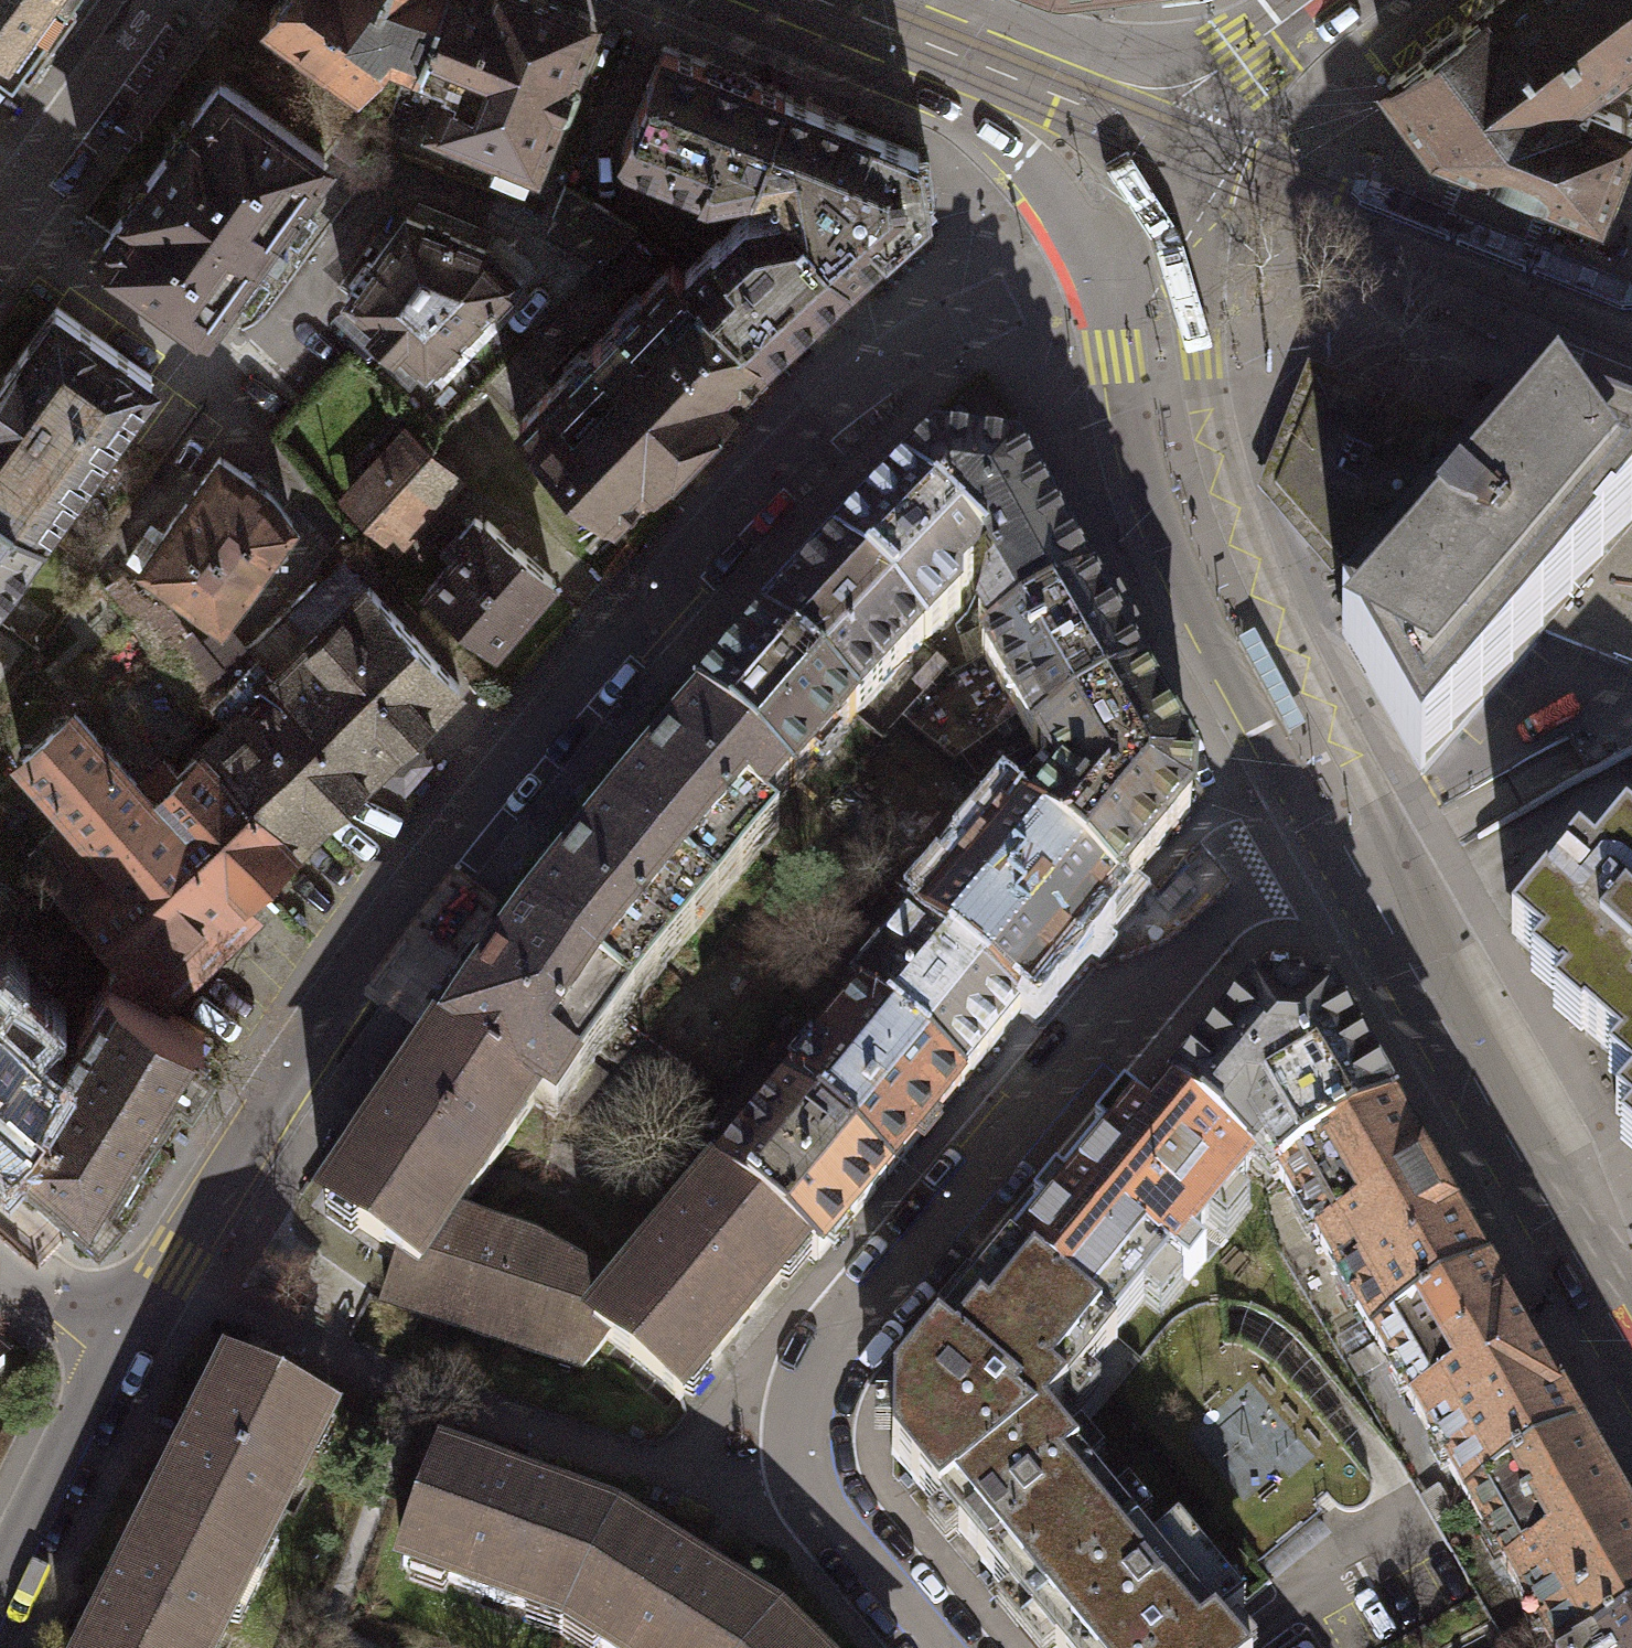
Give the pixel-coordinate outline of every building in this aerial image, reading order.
[(12,65),(60,0),(0,0),(0,56),(12,65)] [(420,37),(435,0),(277,0),(268,12),(360,79),(388,40),(382,36),(387,24),(420,37)] [(420,37),(414,53),(450,68),(431,116),(534,157),(557,98),(566,102),(579,69),(570,66),(591,15),(552,0),(435,0),(420,37)] [(1389,75),(1437,139),(1596,201),(1613,161),(1630,119),(1580,99),(1573,90),(1631,46),(1631,0),(1490,0),(1389,75)] [(707,183),(752,174),(784,93),(663,45),(623,143),(628,150),(707,183)] [(221,81),(102,244),(207,319),(264,240),(277,249),(289,232),(276,223),(325,156),(253,104),(221,81)] [(918,146),(784,93),(752,174),(783,168),(789,205),(849,270),(926,200),(918,146)] [(638,227),(563,183),(551,213),(553,214),(546,234),(596,266),(611,250),(614,252),(638,227)] [(686,270),(766,347),(849,270),(789,205),(748,212),(686,270)] [(407,217),(348,299),(425,370),(516,276),(486,247),(407,217)] [(732,383),(766,347),(686,270),(684,272),(673,262),(517,423),(608,511),(649,468),(660,468),(673,456),(673,443),(707,408),(718,408),(731,394),(732,383)] [(0,384),(0,497),(43,528),(153,375),(56,306),(0,384)] [(1511,448),(1308,366),(1258,493),(1333,579),(1379,546),(1406,569),(1453,514),(1445,507),(1476,471),(1487,475),(1511,448)] [(1312,416),(1279,495),(1295,510),(1319,542),(1325,537),(1345,563),(1419,509),(1434,438),(1360,409),(1350,431),(1312,416)] [(1476,471),(1445,507),(1453,514),(1406,569),(1342,643),(1420,779),(1547,633),(1631,534),(1631,469),(1529,428),(1511,448),(1487,475),(1476,471)] [(410,437),(352,501),(395,539),(453,476),(410,437)] [(220,457),(141,564),(221,622),(292,522),(268,492),(220,457)] [(936,458),(904,490),(984,568),(999,595),(986,602),(979,627),(980,633),(993,654),(1089,599),(1014,470),(936,458)] [(904,490),(836,560),(923,645),(961,608),(960,592),(984,568),(904,490)] [(43,528),(0,497),(0,586),(43,528)] [(467,543),(427,589),(494,646),(553,578),(486,520),(483,524),(476,517),(459,537),(467,543)] [(1547,633),(1631,667),(1631,534),(1547,633)] [(836,560),(764,637),(856,718),(923,645),(836,560)] [(264,686),(230,720),(326,816),(459,686),(368,585),(275,677),(262,663),(252,674),(264,686)] [(1141,689),(1089,599),(993,654),(983,660),(1035,750),(1038,749),(1141,689)] [(764,637),(699,711),(791,792),(856,718),(764,637)] [(172,674),(188,694),(222,667),(206,647),(172,674)] [(1063,792),(1032,827),(1119,898),(1191,810),(1194,779),(1141,689),(1038,749),(1063,792)] [(699,711),(609,817),(716,907),(779,832),(767,821),(791,792),(699,711)] [(70,813),(28,854),(56,888),(118,954),(108,973),(143,995),(244,897),(138,784),(74,713),(23,760),(70,813)] [(164,760),(138,784),(244,897),(326,816),(230,720),(176,772),(164,760)] [(1032,827),(1014,812),(919,927),(1023,1013),(1119,898),(1032,827)] [(609,817),(522,925),(632,1009),(716,907),(609,817)] [(1626,841),(1594,878),(1579,864),(1512,941),(1542,967),(1531,980),(1561,1006),(1552,1016),(1581,1040),(1584,1037),(1619,1068),(1608,1080),(1631,1101),(1631,846),(1626,841)] [(919,927),(915,924),(855,998),(863,1005),(963,1087),(1023,1013),(919,927)] [(632,1009),(522,925),(442,1038),(536,1102),(556,1117),(632,1009)] [(58,1056),(24,1025),(42,1005),(0,968),(0,1132),(12,1143),(50,1102),(36,1090),(58,1056)] [(143,995),(108,973),(58,1056),(36,1090),(50,1102),(12,1143),(99,1220),(122,1191),(110,1183),(178,1074),(191,1083),(211,1052),(197,1044),(203,1034),(143,995)] [(963,1087),(863,1005),(788,1095),(888,1177),(963,1087)] [(1281,1180),(1283,1179),(1389,1119),(1329,1016),(1256,1009),(1176,1105),(1248,1164),(1262,1147),(1281,1180)] [(536,1102),(442,1038),(324,1211),(401,1263),(418,1275),(458,1217),(536,1102)] [(888,1177),(788,1095),(719,1179),(806,1250),(818,1260),(888,1177)] [(1616,1121),(1631,1135),(1620,1148),(1627,1154),(1631,1158),(1631,1103),(1616,1121)] [(1248,1168),(1248,1164),(1176,1105),(1151,1135),(1126,1114),(1011,1253),(1113,1337),(1173,1265),(1159,1254),(1164,1247),(1180,1259),(1192,1244),(1188,1241),(1248,1168)] [(1389,1119),(1283,1179),(1376,1343),(1482,1282),(1389,1119)] [(806,1250),(719,1179),(622,1296),(593,1331),(607,1343),(679,1402),(806,1250)] [(418,1275),(401,1263),(388,1304),(583,1371),(607,1343),(593,1331),(622,1296),(534,1243),(458,1217),(418,1275)] [(1045,1424),(1047,1423),(1117,1342),(1113,1337),(1011,1253),(1009,1252),(893,1393),(892,1454),(937,1509),(1043,1421),(1045,1424)] [(1485,1287),(1482,1282),(1376,1343),(1470,1507),(1576,1446),(1574,1442),(1581,1438),(1560,1403),(1554,1407),(1505,1322),(1512,1318),(1492,1283),(1485,1287)] [(230,1372),(149,1533),(249,1583),(329,1422),(230,1372)] [(1139,1535),(1047,1423),(1045,1424),(1043,1421),(937,1509),(1032,1623),(1139,1535)] [(1576,1446),(1470,1507),(1552,1647),(1604,1647),(1631,1632),(1631,1543),(1576,1446)] [(403,1566),(566,1626),(615,1525),(442,1462),(403,1566)] [(601,1647),(759,1647),(776,1626),(615,1525),(566,1626),(601,1647)] [(1139,1535),(1032,1623),(1052,1647),(1232,1647),(1217,1629),(1244,1607),(1179,1528),(1151,1550),(1139,1535)] [(92,1647),(216,1647),(249,1583),(149,1533),(92,1647)] [(776,1626),(759,1647),(799,1647),(776,1626)] [(1604,1647),(1631,1647),(1631,1632),(1604,1647)]
